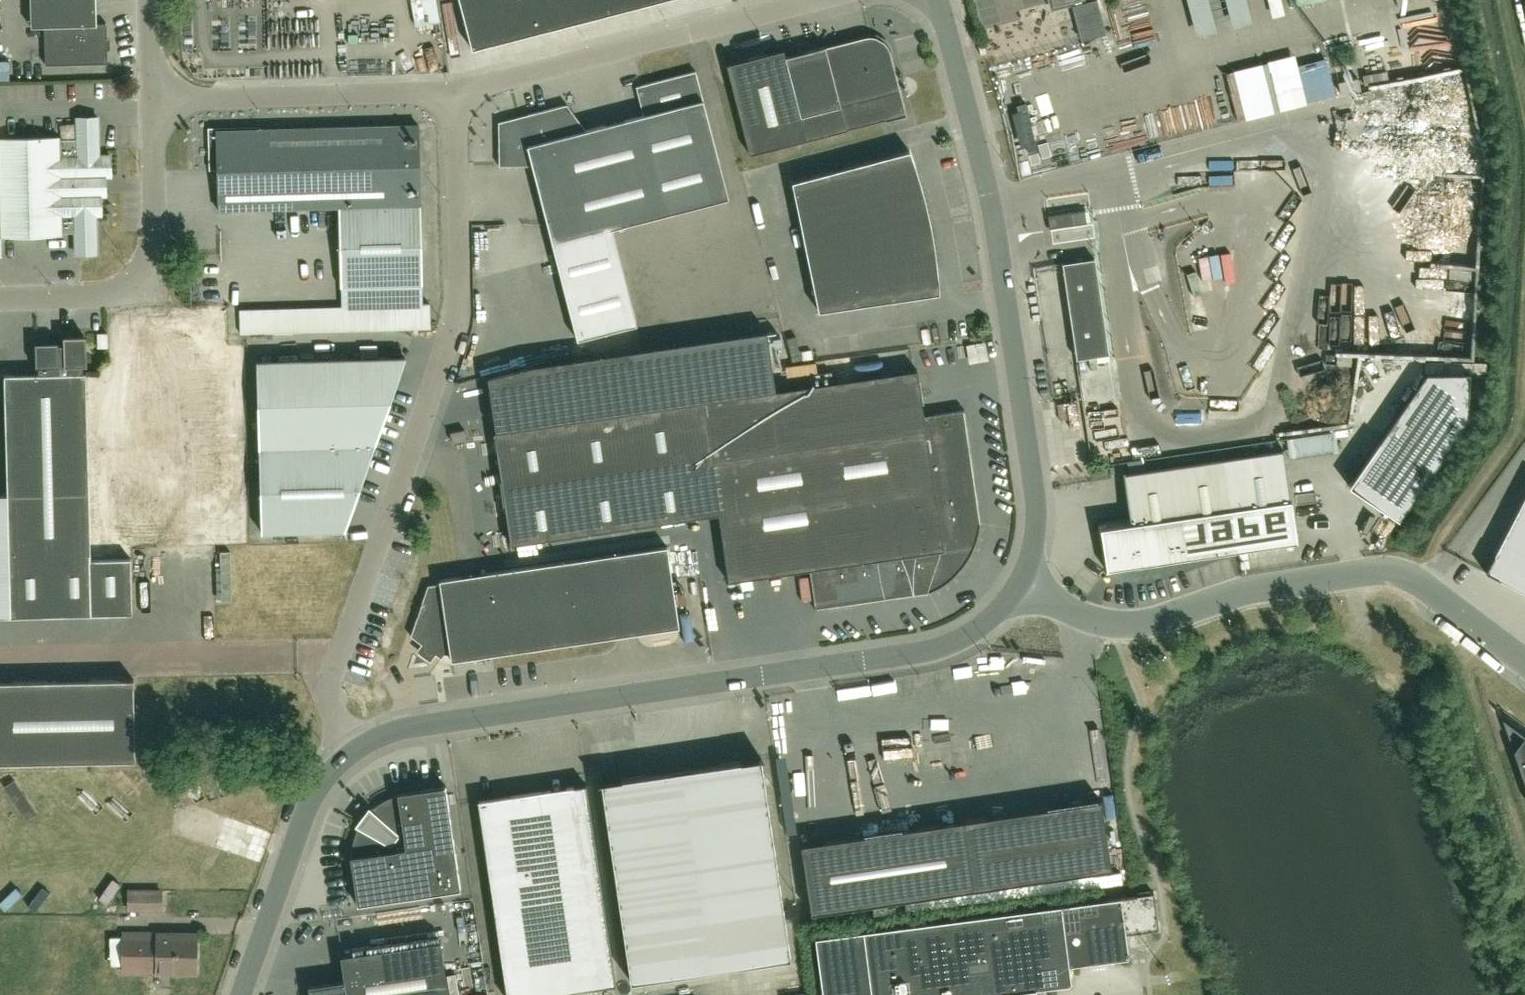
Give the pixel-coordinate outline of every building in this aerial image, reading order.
[(107,63),(106,23),(96,23),(96,0),(30,0),(31,27),(44,26),(45,64),(107,63)] [(472,49),(660,0),(459,0),(472,49)] [(1054,6),(1072,1),(1073,4),(1083,40),(1106,34),(1097,0),(1093,0),(1085,2),(1083,3),(1082,0),(1052,0),(1054,6)] [(905,114),(899,89),(889,51),(889,50),(887,47),(885,44),(883,42),(880,40),(877,38),(873,37),(870,37),(866,37),(864,38),(826,48),(826,47),(786,57),(784,49),(727,64),(750,154),(905,114)] [(0,62),(0,83),(15,82),(14,62),(0,62)] [(502,137),(498,138),(499,166),(532,165),(552,244),(577,340),(637,324),(611,228),(728,198),(695,71),(636,86),(643,115),(585,130),(577,118),(573,119),(563,105),(527,114),(528,118),(521,120),(501,125),(502,137)] [(1317,77),(1318,82),(1301,85),(1306,106),(1339,99),(1334,73),(1317,77)] [(1338,82),(1341,94),(1360,90),(1358,78),(1338,82)] [(111,176),(110,155),(99,155),(98,117),(77,118),(77,140),(59,140),(59,137),(0,138),(0,256),(2,256),(1,236),(62,235),(62,231),(75,230),(76,253),(97,253),(96,215),(101,215),(100,176),(111,176)] [(1039,163),(1051,160),(1040,121),(1028,125),(1039,163)] [(209,169),(217,169),(219,210),(339,206),(341,286),(422,284),(418,124),(216,129),(217,159),(209,159),(209,169)] [(792,182),(819,311),(939,293),(938,279),(933,239),(930,220),(925,200),(914,163),(910,150),(792,182)] [(1055,227),(1079,223),(1078,211),(1053,215),(1055,227)] [(1062,263),(1076,359),(1110,354),(1095,258),(1062,263)] [(1202,272),(1191,273),(1193,308),(1204,307),(1202,272)] [(422,284),(341,286),(342,306),(239,309),(240,333),(430,328),(430,303),(423,304),(422,284)] [(1276,309),(1287,291),(1280,286),(1269,305),(1276,309)] [(1339,315),(1338,325),(1365,326),(1365,316),(1339,315)] [(134,364),(140,447),(229,442),(227,405),(211,405),(209,378),(215,378),(214,361),(203,361),(201,331),(161,333),(163,362),(134,364)] [(511,544),(719,513),(729,581),(810,569),(816,609),(817,609),(816,607),(929,591),(930,592),(939,587),(949,581),(957,573),(964,564),(970,555),(975,545),(978,534),(980,524),(979,524),(963,411),(965,410),(965,409),(924,415),(918,369),(776,390),(767,331),(627,351),(533,365),(488,376),(496,431),(495,431),(511,544)] [(98,347),(108,347),(108,333),(98,333),(98,347)] [(86,373),(84,373),(84,365),(86,365),(85,337),(66,337),(66,344),(59,344),(59,342),(35,343),(36,366),(39,366),(39,374),(5,375),(8,497),(0,497),(0,618),(133,612),(131,557),(91,559),(86,373)] [(1332,351),(1357,351),(1358,342),(1332,341),(1332,351)] [(1332,354),(1332,365),(1358,365),(1358,355),(1332,354)] [(257,361),(259,448),(261,532),(346,530),(406,357),(257,361)] [(1333,368),(1332,378),(1358,378),(1358,368),(1333,368)] [(1398,520),(1468,420),(1469,373),(1426,374),(1349,486),(1398,520)] [(1112,390),(1118,389),(1117,379),(1088,381),(1090,403),(1113,401),(1112,390)] [(1079,399),(1054,403),(1057,420),(1082,416),(1079,399)] [(1292,457),(1373,447),(1371,428),(1290,439),(1292,457)] [(452,442),(466,439),(464,429),(450,432),(452,442)] [(1284,451),(1123,475),(1130,518),(1100,523),(1107,570),(1297,542),(1291,496),(1284,451)] [(1093,475),(1106,473),(1105,464),(1091,466),(1093,475)] [(116,480),(116,543),(143,543),(143,480),(116,480)] [(1485,572),(1524,592),(1524,495),(1485,572)] [(451,660),(678,627),(667,546),(439,579),(439,583),(427,585),(410,635),(441,658),(444,654),(450,653),(451,660)] [(134,678),(0,683),(0,765),(138,759),(134,678)] [(1501,717),(1524,787),(1524,735),(1501,717)] [(761,758),(621,779),(633,859),(613,862),(631,981),(791,957),(761,758)] [(478,800),(490,881),(507,994),(541,994),(604,986),(616,984),(586,784),(575,786),(478,800)] [(397,793),(397,794),(395,795),(382,801),(371,809),(368,812),(369,813),(361,823),(360,822),(358,827),(353,840),(352,854),(352,856),(350,856),(357,904),(461,889),(446,785),(397,793)] [(1101,800),(801,844),(811,913),(1111,868),(1101,800)] [(161,909),(161,890),(124,890),(123,909),(161,909)] [(1036,989),(1069,984),(1070,984),(1071,983),(1071,982),(1069,965),(1126,958),(1127,958),(1128,957),(1128,956),(1128,955),(1126,934),(1157,930),(1158,929),(1158,928),(1159,928),(1159,927),(1154,893),(816,937),(823,994),(1037,994),(1036,989)] [(476,901),(452,903),(453,913),(477,911),(476,901)] [(195,972),(196,933),(123,933),(123,972),(195,972)] [(340,955),(344,980),(308,985),(310,994),(449,994),(441,940),(340,955)]
